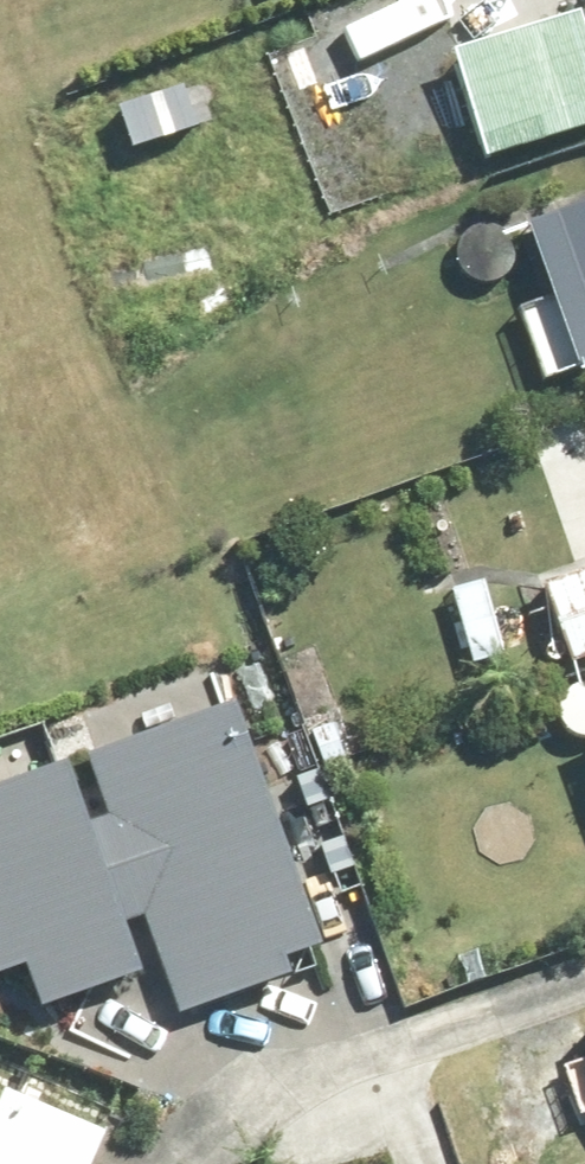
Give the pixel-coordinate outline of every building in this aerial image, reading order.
[(462,32),(492,140),(584,115),(584,0),(577,0),(462,32)] [(429,111),(439,136),(464,127),(455,101),(429,111)] [(584,348),(584,190),(538,206),(584,348)] [(546,455),(555,480),(568,475),(559,450),(546,455)] [(545,573),(572,652),(584,648),(584,559),(545,573)] [(507,644),(485,569),(450,579),(461,618),(455,620),(462,644),(472,641),(476,654),(507,644)] [(0,775),(0,961),(25,952),(41,998),(144,963),(125,910),(145,904),(179,1006),(292,968),(285,948),(318,937),(233,695),(0,775)] [(312,724),(324,760),(345,751),(333,716),(312,724)] [(110,1112),(0,1069),(0,1163),(88,1163),(110,1112)]
